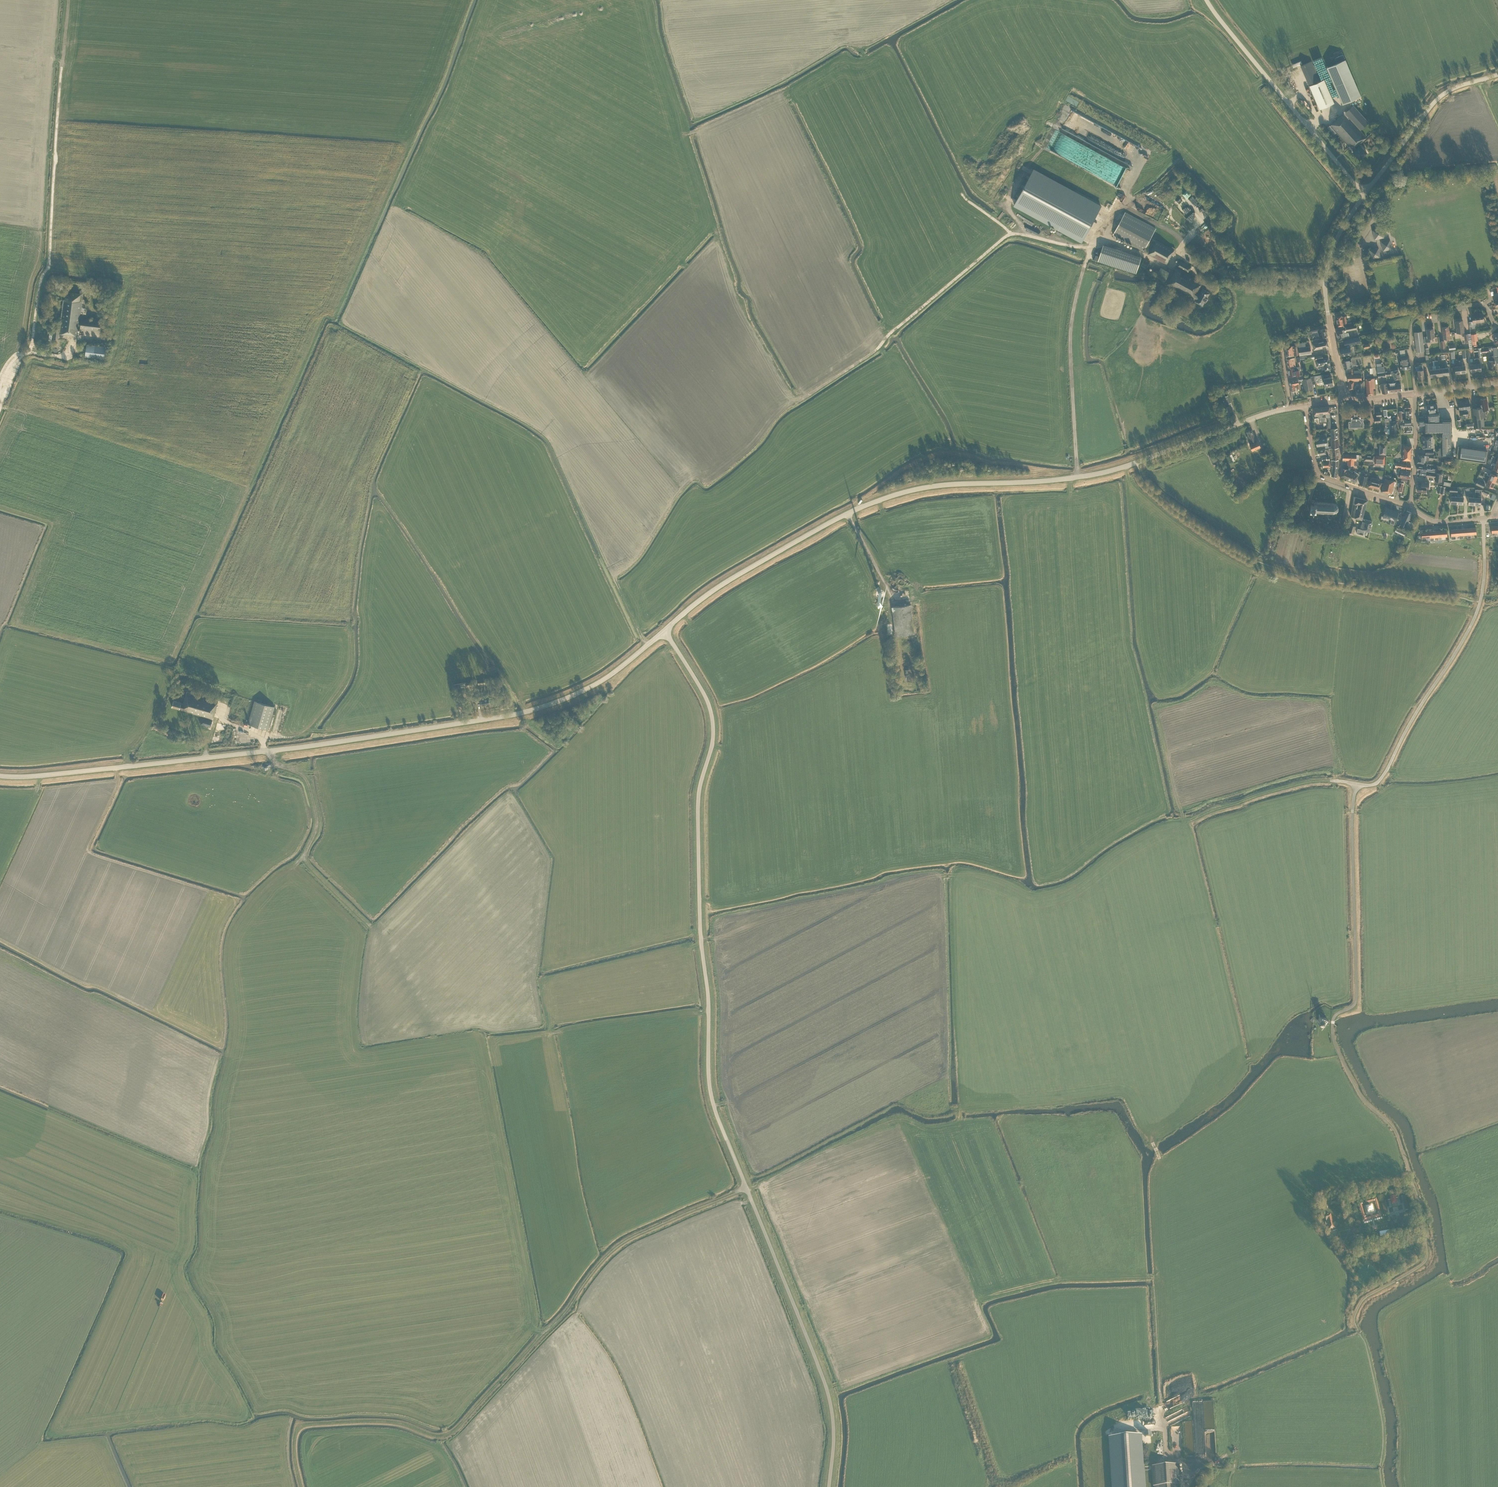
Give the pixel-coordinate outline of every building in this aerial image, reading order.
[(1345,59),(1327,67),(1343,104),(1361,96),(1345,59)] [(1301,66),(1309,84),(1319,80),(1311,61),(1301,66)] [(1309,86),(1320,109),(1335,103),(1324,79),(1309,86)] [(1353,152),(1359,159),(1367,152),(1359,144),(1366,138),(1348,118),(1350,117),(1360,129),(1369,122),(1353,105),(1345,112),(1344,114),(1343,113),(1330,126),(1349,146),(1350,145),(1354,150),(1353,152)] [(1033,170),(1014,205),(1082,241),(1101,206),(1033,170)] [(1108,201),(1110,196),(1092,189),(1089,194),(1108,201)] [(1139,211),(1158,221),(1164,208),(1145,199),(1139,211)] [(1125,212),(1113,234),(1148,253),(1147,254),(1166,264),(1174,250),(1171,248),(1151,237),(1156,228),(1125,212)] [(1382,228),(1373,230),(1375,239),(1384,237),(1382,228)] [(1383,251),(1392,249),(1390,239),(1381,242),(1383,251)] [(1134,273),(1139,256),(1100,244),(1095,261),(1134,273)] [(1371,259),(1381,257),(1379,248),(1370,250),(1371,259)] [(1178,265),(1188,271),(1191,266),(1181,260),(1178,265)] [(1154,273),(1157,275),(1166,279),(1170,272),(1161,267),(1159,271),(1156,269),(1154,273)] [(1195,301),(1202,305),(1210,293),(1202,289),(1200,294),(1197,292),(1203,283),(1198,280),(1198,279),(1177,267),(1166,285),(1187,297),(1188,297),(1189,296),(1196,300),(1195,301)] [(63,299),(59,331),(59,333),(77,335),(78,328),(100,331),(101,321),(80,318),(80,313),(86,314),(86,311),(81,310),(82,301),(81,301),(81,300),(82,300),(82,299),(83,299),(84,295),(83,295),(83,294),(66,292),(66,293),(65,293),(65,296),(66,296),(65,299),(63,299)] [(1476,322),(1484,321),(1483,313),(1476,314),(1472,314),(1473,321),(1469,322),(1470,329),(1476,328),(1476,322)] [(1341,315),(1336,316),(1338,326),(1343,325),(1343,323),(1347,322),(1346,316),(1342,316),(1341,315)] [(1456,333),(1462,332),(1462,336),(1464,336),(1464,333),(1465,333),(1464,324),(1463,324),(1463,320),(1456,321),(1456,325),(1456,333)] [(1344,330),(1336,332),(1339,339),(1349,336),(1348,332),(1347,332),(1346,331),(1357,328),(1356,324),(1345,327),(1346,330),(1344,330)] [(1326,336),(1325,328),(1319,330),(1318,326),(1311,328),(1312,334),(1318,332),(1319,338),(1326,336)] [(1430,338),(1434,337),(1433,328),(1427,329),(1427,336),(1424,336),(1425,343),(1431,342),(1430,338)] [(1414,332),(1416,352),(1424,351),(1422,331),(1414,332)] [(1329,347),(1327,337),(1317,339),(1318,342),(1312,343),(1314,350),(1329,347)] [(1340,349),(1341,356),(1350,354),(1350,355),(1355,354),(1353,346),(1352,346),(1352,344),(1360,342),(1359,337),(1344,340),(1345,346),(1346,345),(1347,347),(1340,349)] [(1310,346),(1305,347),(1305,342),(1298,343),(1300,358),(1307,357),(1306,354),(1311,354),(1310,346)] [(105,346),(87,344),(85,356),(104,359),(105,346)] [(1292,346),(1284,347),(1286,356),(1290,356),(1294,355),(1293,351),(1295,350),(1295,355),(1298,354),(1297,345),(1292,346)] [(1494,357),(1497,356),(1497,351),(1497,347),(1492,347),(1493,355),(1490,356),(1490,360),(1488,361),(1489,369),(1495,368),(1494,360),(1494,357)] [(1331,369),(1328,357),(1323,358),(1322,354),(1315,356),(1317,366),(1324,365),(1325,370),(1331,369)] [(1342,361),(1344,368),(1352,367),(1352,365),(1362,363),(1361,356),(1351,358),(1351,360),(1342,361)] [(1399,357),(1401,369),(1411,368),(1409,356),(1399,357)] [(1290,358),(1286,359),(1287,367),(1296,366),(1294,358),(1290,358)] [(1441,360),(1442,368),(1443,375),(1449,374),(1448,367),(1445,367),(1444,359),(1441,360)] [(1435,361),(1435,366),(1436,369),(1437,376),(1443,375),(1442,368),(1439,368),(1438,360),(1435,361)] [(1288,368),(1289,376),(1293,375),(1293,377),(1300,376),(1299,370),(1300,370),(1300,366),(1288,368)] [(1393,376),(1395,380),(1401,379),(1398,370),(1391,372),(1392,376),(1393,376)] [(1314,376),(1315,380),(1316,383),(1319,382),(1324,381),(1325,386),(1333,385),(1332,377),(1324,378),(1323,374),(1317,375),(1314,376)] [(1311,381),(1315,380),(1314,376),(1310,377),(1311,378),(1303,379),(1305,390),(1313,389),(1311,381)] [(1367,395),(1374,394),(1373,388),(1375,388),(1374,378),(1366,379),(1366,385),(1367,395)] [(1299,384),(1298,379),(1289,380),(1290,390),(1291,390),(1291,391),(1295,390),(1295,389),(1295,387),(1297,387),(1297,388),(1300,388),(1299,384)] [(1359,388),(1355,389),(1355,394),(1364,394),(1363,380),(1361,380),(1359,380),(1359,384),(1359,388)] [(1396,382),(1387,383),(1388,392),(1402,390),(1401,384),(1396,384),(1396,382)] [(1480,407),(1473,408),(1475,427),(1481,426),(1480,417),(1483,417),(1485,416),(1485,410),(1488,409),(1488,407),(1487,398),(1479,399),(1480,407)] [(1427,414),(1423,414),(1424,416),(1419,417),(1419,419),(1424,419),(1424,420),(1440,420),(1440,419),(1439,412),(1438,412),(1438,411),(1437,404),(1426,406),(1427,414)] [(1226,407),(1225,405),(1222,406),(1224,409),(1223,410),(1227,418),(1231,416),(1229,412),(1231,411),(1229,406),(1226,407)] [(1399,414),(1411,413),(1410,405),(1404,406),(1405,409),(1404,409),(1404,413),(1402,413),(1402,411),(1399,411),(1399,414)] [(1318,421),(1319,422),(1326,421),(1327,428),(1331,428),(1330,418),(1330,416),(1329,407),(1314,408),(1314,415),(1315,415),(1315,418),(1315,421),(1318,421)] [(1363,413),(1349,413),(1349,426),(1363,426),(1363,413)] [(1397,421),(1390,422),(1390,417),(1386,418),(1386,419),(1385,420),(1385,429),(1389,428),(1391,428),(1397,428),(1397,421)] [(1419,419),(1418,419),(1418,425),(1424,425),(1424,433),(1441,433),(1442,456),(1452,456),(1451,432),(1452,432),(1451,419),(1440,419),(1440,420),(1424,420),(1424,419),(1419,419)] [(1403,433),(1413,433),(1413,425),(1403,425),(1403,433)] [(1385,429),(1385,442),(1390,442),(1389,438),(1389,434),(1397,433),(1397,428),(1391,428),(1389,428),(1385,429)] [(1248,435),(1247,436),(1249,442),(1251,441),(1252,443),(1250,444),(1252,449),(1260,445),(1258,441),(1256,441),(1255,440),(1256,439),(1252,430),(1247,432),(1248,435)] [(1320,439),(1316,439),(1317,446),(1322,445),(1322,446),(1324,446),(1324,445),(1325,445),(1325,448),(1328,448),(1326,434),(1320,435),(1320,439)] [(1422,436),(1422,441),(1423,441),(1423,444),(1423,448),(1427,448),(1427,449),(1426,449),(1426,453),(1433,453),(1433,449),(1430,449),(1430,448),(1432,448),(1432,441),(1431,441),(1430,441),(1430,436),(1422,436)] [(1403,460),(1411,460),(1412,446),(1403,446),(1403,460)] [(1459,458),(1485,462),(1487,450),(1460,446),(1459,458)] [(1338,458),(1338,448),(1331,448),(1329,448),(1329,453),(1330,452),(1331,458),(1338,458)] [(1343,454),(1343,459),(1348,460),(1347,464),(1358,465),(1358,460),(1356,460),(1356,455),(1343,454)] [(1418,454),(1418,462),(1424,463),(1424,462),(1425,462),(1425,460),(1429,460),(1429,458),(1437,459),(1437,456),(1424,455),(1418,454)] [(1374,455),(1364,455),(1364,463),(1373,463),(1374,455)] [(1375,455),(1375,464),(1384,464),(1385,456),(1375,455)] [(1493,468),(1497,470),(1497,463),(1490,460),(1488,464),(1491,466),(1492,464),(1494,465),(1493,468)] [(1417,464),(1417,470),(1420,470),(1419,474),(1425,475),(1426,471),(1436,472),(1436,469),(1432,468),(1432,469),(1426,469),(1427,465),(1417,464)] [(1341,476),(1356,482),(1358,475),(1359,476),(1360,473),(1352,470),(1352,471),(1347,469),(1343,468),(1341,476)] [(1398,477),(1410,478),(1411,471),(1406,471),(1407,469),(1399,468),(1398,477)] [(1487,474),(1488,473),(1485,471),(1483,476),(1484,477),(1495,481),(1497,476),(1491,473),(1490,476),(1487,474)] [(1427,472),(1426,476),(1435,477),(1435,480),(1441,481),(1442,474),(1427,472)] [(1487,481),(1486,484),(1492,487),(1495,481),(1484,477),(1483,479),(1487,481)] [(1382,490),(1392,493),(1395,481),(1385,478),(1382,490)] [(1418,485),(1417,491),(1426,492),(1426,487),(1429,488),(1429,482),(1422,482),(1421,485),(1418,485)] [(1450,503),(1457,503),(1457,490),(1458,487),(1449,486),(1449,492),(1454,492),(1454,496),(1451,496),(1450,503)] [(1367,500),(1354,496),(1351,516),(1355,517),(1362,519),(1362,518),(1367,500)] [(1310,509),(1310,511),(1334,513),(1336,512),(1338,509),(1338,507),(1337,504),(1334,503),(1314,502),(1314,501),(1314,500),(1312,500),(1311,501),(1311,503),(1310,509)] [(1383,516),(1391,519),(1390,523),(1394,524),(1395,520),(1398,512),(1386,508),(1383,516)] [(1412,513),(1406,510),(1400,524),(1406,526),(1412,513)] [(1358,528),(1356,533),(1363,534),(1364,529),(1369,531),(1372,521),(1362,518),(1362,519),(1359,528),(1358,528)] [(1404,535),(1406,531),(1397,527),(1394,532),(1401,536),(1402,534),(1404,535)] [(1463,535),(1467,534),(1466,528),(1459,529),(1459,535),(1459,538),(1463,538),(1463,535)] [(1466,528),(1467,534),(1467,537),(1471,537),(1471,534),(1476,534),(1476,528),(1466,528)] [(1455,535),(1459,535),(1459,529),(1451,529),(1451,539),(1456,538),(1455,535)] [(1437,531),(1437,537),(1438,540),(1441,539),(1441,536),(1447,536),(1447,530),(1437,531)] [(1430,537),(1429,531),(1421,532),(1422,541),(1426,540),(1426,537),(1430,537)] [(1434,537),(1437,537),(1437,531),(1429,531),(1430,537),(1430,540),(1434,540),(1434,537)] [(892,606),(896,636),(915,633),(911,604),(892,606)] [(181,703),(181,702),(174,700),(172,706),(179,709),(179,708),(186,710),(185,711),(203,716),(200,724),(211,727),(218,700),(187,691),(183,703),(181,703)] [(493,703),(492,696),(489,696),(489,693),(486,692),(479,693),(475,694),(476,699),(480,699),(481,705),(493,703)] [(254,701),(248,723),(268,729),(275,707),(254,701)] [(1372,1218),(1381,1216),(1376,1198),(1359,1203),(1364,1221),(1372,1218)] [(1382,1202),(1385,1216),(1390,1215),(1386,1201),(1382,1202)] [(1389,1218),(1390,1222),(1407,1218),(1406,1213),(1398,1215),(1399,1217),(1396,1218),(1395,1216),(1389,1218)] [(1335,1229),(1335,1228),(1334,1223),(1333,1223),(1333,1220),(1332,1220),(1330,1215),(1325,1216),(1326,1222),(1327,1222),(1328,1225),(1327,1225),(1328,1231),(1329,1231),(1330,1232),(1337,1230),(1336,1229),(1335,1229)] [(1347,1251),(1340,1239),(1334,1242),(1341,1255),(1347,1251)] [(1176,1413),(1178,1417),(1182,1415),(1184,1419),(1190,1416),(1186,1408),(1176,1413)] [(1141,1435),(1110,1437),(1113,1486),(1144,1486),(1141,1435)] [(1194,1472),(1195,1470),(1194,1469),(1194,1468),(1193,1467),(1192,1466),(1191,1465),(1190,1464),(1189,1464),(1187,1464),(1186,1464),(1185,1464),(1183,1465),(1183,1466),(1182,1467),(1181,1468),(1181,1470),(1181,1472),(1182,1473),(1182,1474),(1183,1475),(1185,1477),(1187,1477),(1188,1477),(1190,1477),(1191,1476),(1192,1476),(1193,1475),(1194,1474),(1194,1473),(1194,1472)] [(1179,1465),(1152,1466),(1154,1486),(1179,1486),(1179,1485),(1180,1485),(1179,1465)]
